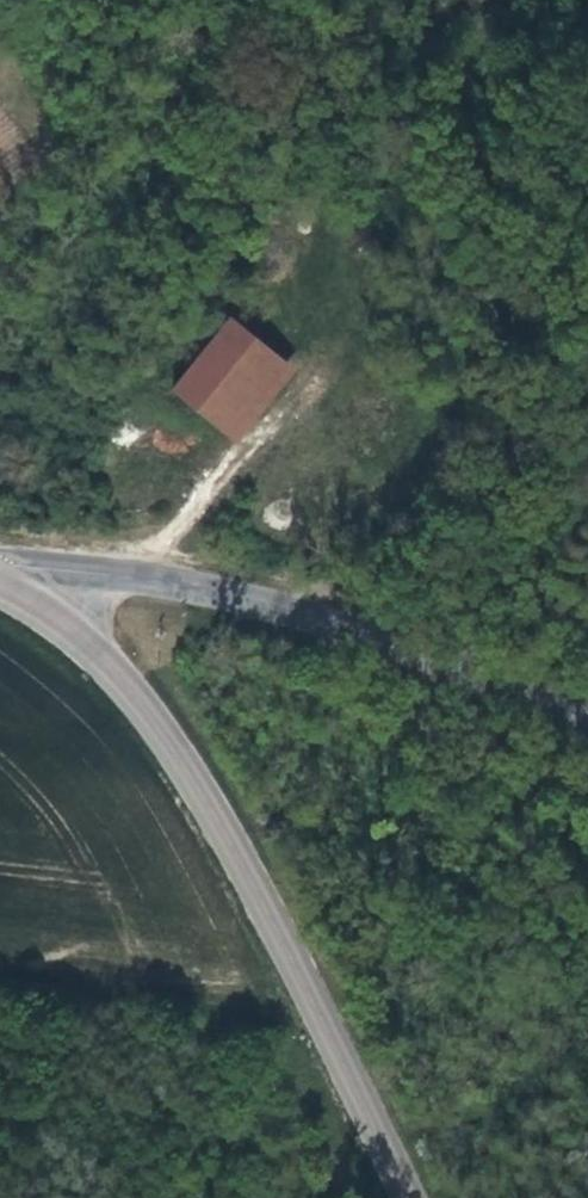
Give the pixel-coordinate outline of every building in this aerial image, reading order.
[(230,437),(293,365),(229,310),(166,382),(230,437)]
